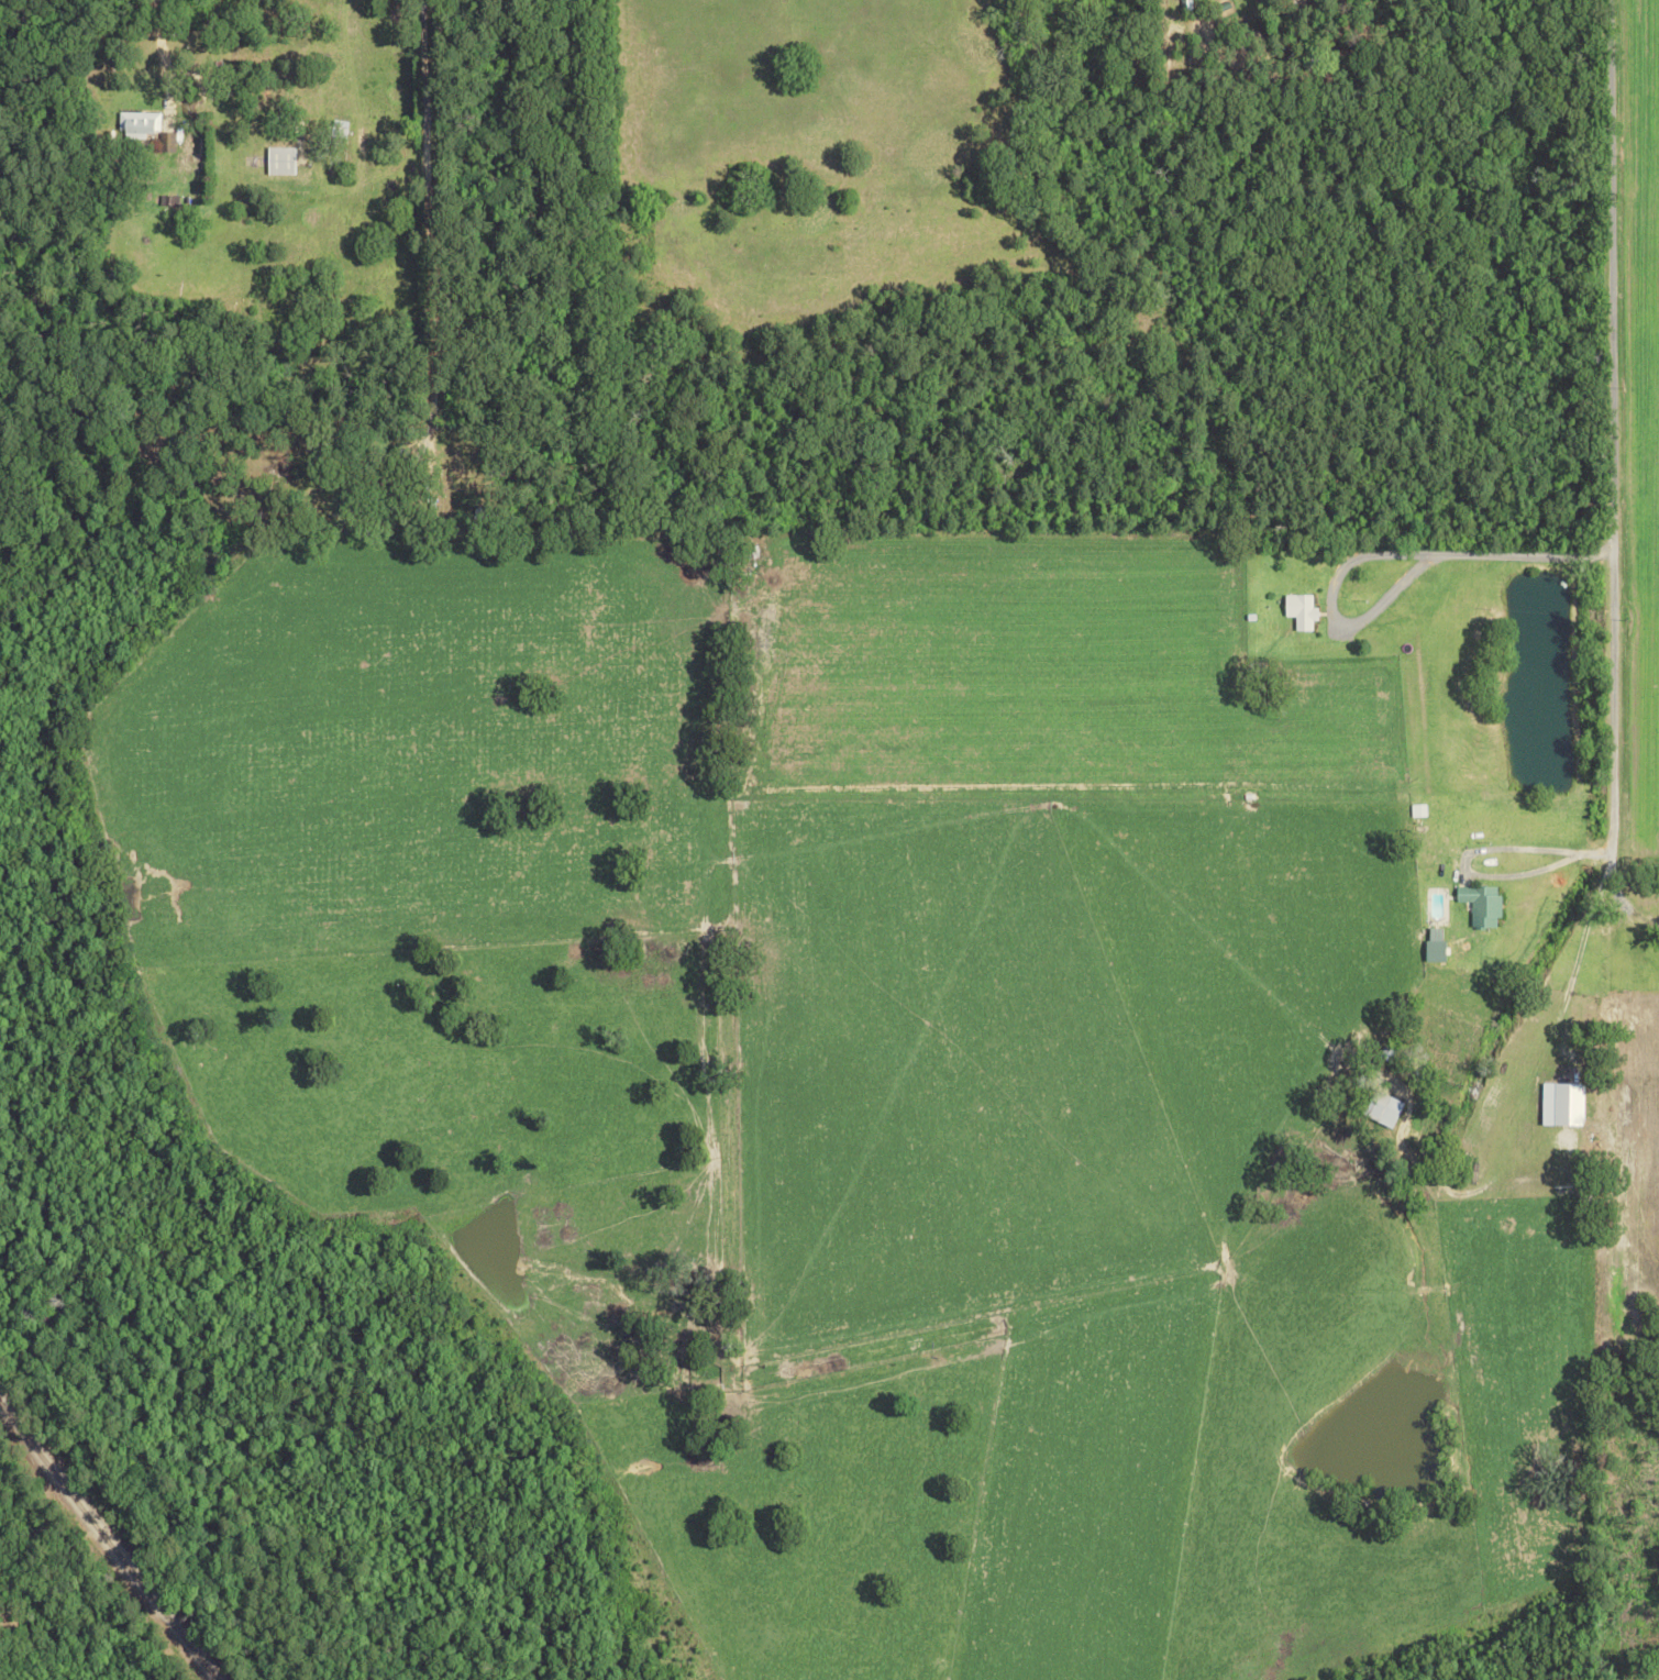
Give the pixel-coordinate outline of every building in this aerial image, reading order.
[(124,136),(159,136),(159,113),(118,112),(118,130),(124,130),(124,136)] [(267,174),(294,174),(294,147),(266,147),(267,174)] [(1285,617),(1295,617),(1295,631),(1313,631),(1313,621),(1318,621),(1318,608),(1313,608),(1312,595),(1285,596),(1285,617)] [(1472,901),(1471,926),(1496,927),(1497,917),(1501,917),(1501,894),(1497,894),(1497,886),(1458,885),(1457,901),(1472,901)] [(1555,1124),(1585,1124),(1584,1082),(1554,1082),(1555,1124)] [(1367,1118),(1394,1127),(1403,1100),(1376,1091),(1367,1118)]
